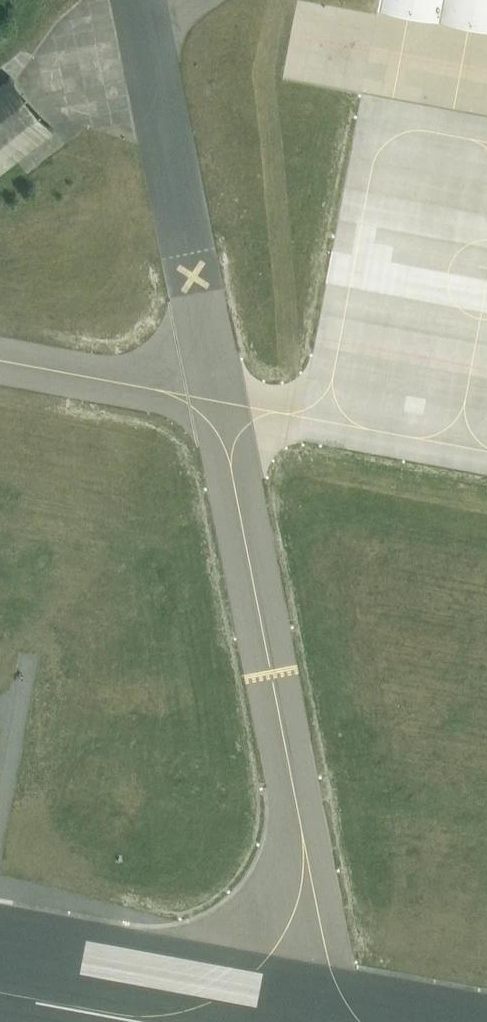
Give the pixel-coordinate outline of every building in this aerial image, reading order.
[(380,11),(486,32),(486,0),(382,0),(380,11)] [(10,75),(0,83),(0,172),(54,130),(10,75)]
